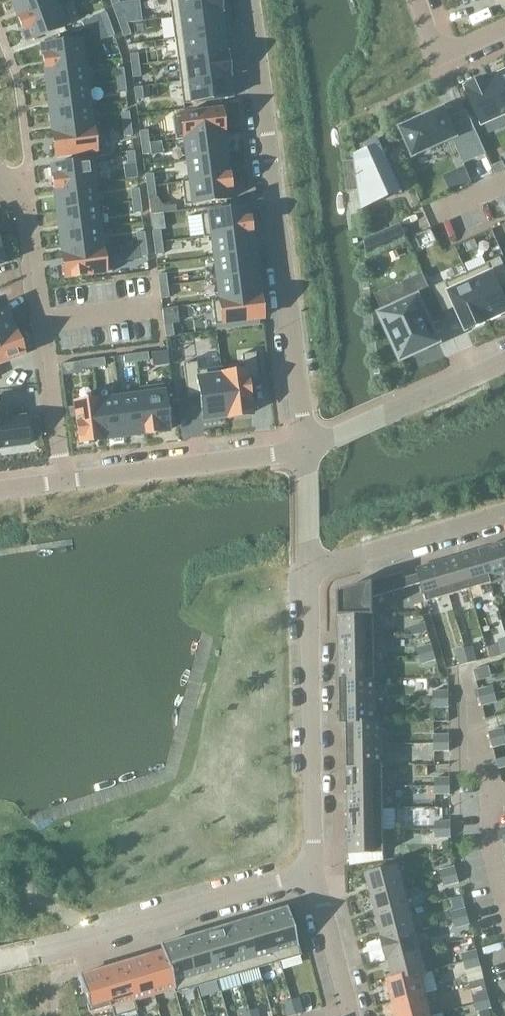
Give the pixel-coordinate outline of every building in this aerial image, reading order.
[(19,20),(63,4),(62,3),(55,5),(53,0),(12,0),(19,20)] [(172,18),(220,12),(220,13),(222,12),(220,0),(170,0),(172,18)] [(63,4),(19,20),(27,41),(71,25),(63,4)] [(220,12),(172,18),(175,40),(222,33),(220,13),(220,12)] [(106,13),(99,16),(103,28),(110,25),(106,13)] [(123,13),(115,15),(119,26),(127,24),(123,13)] [(127,24),(119,26),(123,38),(131,35),(127,24)] [(110,25),(103,28),(107,39),(114,36),(110,25)] [(222,33),(175,40),(178,61),(225,55),(225,54),(222,33)] [(80,41),(42,46),(45,69),(83,64),(80,41)] [(138,53),(130,54),(131,67),(139,66),(138,53)] [(225,55),(178,61),(181,83),(228,77),(228,78),(230,77),(227,54),(225,54),(225,55)] [(83,64),(45,69),(48,91),(86,86),(83,64)] [(139,66),(131,67),(133,79),(141,78),(139,66)] [(124,68),(115,70),(117,82),(125,80),(124,68)] [(490,80),(489,78),(487,79),(504,116),(504,73),(490,80)] [(228,77),(181,83),(183,105),(231,98),(228,78),(228,77)] [(483,126),(504,116),(487,79),(467,88),(483,126)] [(125,80),(117,82),(118,94),(126,92),(125,80)] [(86,86),(48,91),(50,112),(89,107),(86,86)] [(142,87),(134,88),(136,101),(144,100),(142,87)] [(89,107),(50,112),(53,134),(100,128),(99,127),(91,128),(89,107)] [(445,109),(400,128),(413,158),(454,140),(464,164),(486,154),(468,112),(450,120),(445,109)] [(219,111),(173,116),(176,139),(222,134),(219,111)] [(129,112),(121,113),(123,125),(131,124),(129,112)] [(131,124),(123,125),(124,137),(132,136),(131,124)] [(100,128),(53,134),(56,157),(102,151),(100,128)] [(147,130),(139,131),(141,143),(149,142),(147,130)] [(222,134),(176,139),(176,140),(184,139),(187,160),(225,155),(222,134)] [(367,151),(355,156),(360,196),(362,211),(392,201),(389,194),(405,193),(379,138),(366,148),(367,151)] [(149,142),(141,143),(142,156),(150,155),(149,142)] [(134,152),(126,153),(128,165),(136,164),(134,152)] [(190,181),(182,182),(182,183),(228,177),(225,155),(187,160),(190,181)] [(98,161),(51,167),(54,190),(101,184),(98,161)] [(492,167),(495,174),(504,170),(504,166),(503,162),(492,167)] [(467,171),(461,173),(466,184),(472,181),(467,171)] [(153,174),(145,175),(147,187),(155,186),(153,174)] [(228,177),(182,183),(185,206),(231,200),(228,177)] [(101,184),(54,190),(57,212),(95,207),(93,186),(101,185),(101,184)] [(155,186),(147,187),(148,200),(156,199),(155,186)] [(139,189),(131,190),(132,202),(141,201),(139,189)] [(141,201),(132,202),(134,214),(142,213),(141,201)] [(95,207),(57,212),(60,233),(98,228),(95,207)] [(247,208),(201,214),(204,237),(250,231),(247,208)] [(98,228),(60,233),(63,255),(109,249),(109,248),(101,249),(98,228)] [(160,231),(152,232),(154,244),(162,243),(160,231)] [(250,231),(204,237),(204,238),(212,237),(215,258),(253,253),(250,231)] [(145,233),(136,234),(138,246),(146,245),(145,233)] [(366,239),(363,240),(367,257),(368,256),(388,248),(382,233),(366,239)] [(162,243),(154,244),(155,256),(163,255),(162,243)] [(146,245),(138,246),(139,258),(148,257),(146,245)] [(109,249),(63,255),(66,278),(72,277),(72,278),(83,276),(112,272),(109,249)] [(253,253),(215,258),(217,280),(256,275),(253,253)] [(504,314),(504,300),(499,287),(504,284),(504,270),(500,260),(468,274),(489,321),(504,314)] [(166,274),(158,275),(160,287),(168,286),(166,274)] [(411,301),(380,315),(402,361),(440,344),(425,310),(436,305),(422,274),(404,283),(411,301)] [(467,331),(489,321),(468,274),(435,289),(445,311),(456,306),(467,331)] [(220,301),(212,302),(212,303),(258,297),(256,275),(217,280),(220,301)] [(168,286),(160,287),(161,299),(169,298),(168,286)] [(258,297),(212,303),(215,326),(261,320),(258,297)] [(14,333),(6,310),(0,312),(0,338),(14,333)] [(173,324),(165,325),(165,326),(166,337),(167,337),(174,336),(173,324)] [(23,356),(14,333),(0,338),(0,364),(23,356)] [(148,353),(136,354),(137,363),(149,361),(148,353)] [(221,367),(220,368),(227,418),(251,414),(246,380),(259,378),(256,353),(242,355),(244,372),(223,375),(221,367)] [(136,354),(124,356),(125,364),(137,363),(136,354)] [(104,359),(92,360),(93,368),(105,367),(104,359)] [(92,360),(80,362),(81,370),(93,368),(92,360)] [(197,363),(183,364),(187,397),(200,396),(203,421),(227,418),(220,368),(198,371),(197,363)] [(163,385),(140,388),(146,434),(157,433),(169,431),(164,393),(163,385)] [(140,396),(119,399),(124,437),(146,434),(140,388),(139,388),(140,396)] [(119,399),(97,401),(102,440),(124,437),(119,399)] [(97,401),(75,404),(75,408),(76,419),(77,425),(78,436),(79,436),(80,443),(102,440),(97,401)] [(0,450),(0,449),(28,445),(25,417),(15,418),(7,419),(7,416),(5,404),(0,405),(0,450)] [(76,419),(75,408),(68,409),(69,420),(76,419)] [(481,551),(492,588),(504,585),(504,555),(502,545),(481,551)] [(481,551),(461,557),(472,594),(492,588),(481,551)] [(440,563),(451,600),(472,595),(460,557),(440,563)] [(418,569),(419,570),(429,607),(451,601),(439,563),(418,569)] [(339,592),(340,616),(379,616),(378,591),(421,578),(418,569),(339,592)] [(340,616),(340,638),(379,637),(379,616),(340,616)] [(428,631),(425,623),(414,626),(417,634),(428,631)] [(340,638),(340,659),(380,659),(379,637),(340,638)] [(421,651),(423,658),(435,655),(433,647),(421,651)] [(474,650),(466,652),(469,664),(477,662),(474,650)] [(458,654),(461,666),(469,664),(466,652),(458,654)] [(423,658),(426,666),(437,663),(435,655),(423,658)] [(340,660),(341,681),(380,680),(379,659),(340,660)] [(341,681),(341,703),(380,702),(380,681),(341,681)] [(493,687),(479,691),(481,698),(495,695),(493,687)] [(437,693),(437,701),(449,701),(449,693),(437,693)] [(495,695),(481,699),(483,706),(497,702),(495,695)] [(449,701),(437,701),(437,709),(449,709),(449,701)] [(341,703),(341,724),(381,723),(380,702),(341,703)] [(347,725),(348,746),(387,745),(387,724),(347,725)] [(492,740),(504,737),(504,732),(504,729),(490,733),(492,740)] [(438,736),(438,744),(450,744),(450,736),(438,736)] [(492,740),(494,748),(504,745),(504,737),(492,740)] [(450,744),(438,744),(438,752),(450,752),(450,744)] [(348,746),(348,767),(387,767),(387,745),(348,746)] [(348,768),(349,789),(388,788),(387,767),(348,768)] [(438,780),(438,788),(450,787),(450,779),(438,780)] [(450,787),(438,788),(439,796),(451,795),(450,787)] [(348,789),(349,810),(388,810),(388,788),(348,789)] [(349,811),(349,832),(388,831),(388,810),(349,811)] [(439,823),(439,831),(451,831),(451,823),(439,823)] [(451,831),(439,831),(439,839),(451,839),(451,831)] [(349,832),(350,855),(389,855),(388,832),(349,832)] [(447,866),(450,877),(457,875),(454,864),(447,866)] [(367,875),(372,897),(406,888),(400,866),(367,875)] [(457,875),(450,877),(453,889),(460,887),(457,875)] [(372,897),(378,918),(411,909),(405,889),(372,897)] [(457,907),(460,919),(468,917),(465,905),(457,907)] [(279,963),(301,956),(287,909),(265,916),(279,963)] [(378,918),(383,939),(416,930),(411,909),(378,918)] [(245,922),(258,969),(279,963),(265,916),(245,922)] [(468,917),(460,919),(464,930),(471,929),(468,917)] [(245,922),(224,928),(238,975),(258,969),(245,922)] [(238,975),(224,928),(203,934),(217,981),(238,975)] [(383,939),(388,960),(422,951),(416,930),(383,939)] [(217,981),(203,934),(182,940),(196,987),(217,981)] [(161,947),(162,953),(163,952),(175,990),(176,993),(196,987),(182,940),(161,947)] [(468,949),(471,961),(479,959),(476,947),(468,949)] [(388,960),(394,981),(427,972),(421,951),(388,960)] [(175,990),(163,952),(162,953),(143,958),(154,996),(175,990)] [(122,965),(134,1002),(154,996),(143,958),(122,965)] [(479,959),(471,961),(474,973),(482,970),(479,959)] [(134,1002),(133,1002),(122,965),(101,971),(112,1008),(114,1015),(120,1015),(137,1011),(134,1002)] [(112,1008),(101,971),(80,977),(91,1015),(112,1008)] [(388,982),(393,1003),(427,994),(421,974),(388,982)] [(479,991),(482,1003),(490,1001),(487,989),(479,991)] [(397,1015),(430,1015),(432,1015),(427,995),(393,1003),(397,1015)] [(490,1001),(482,1003),(485,1014),(493,1012),(490,1001)] [(292,1004),(295,1015),(302,1014),(299,1002),(292,1004)] [(295,1015),(292,1004),(284,1006),(287,1015),(294,1015),(295,1015)]
